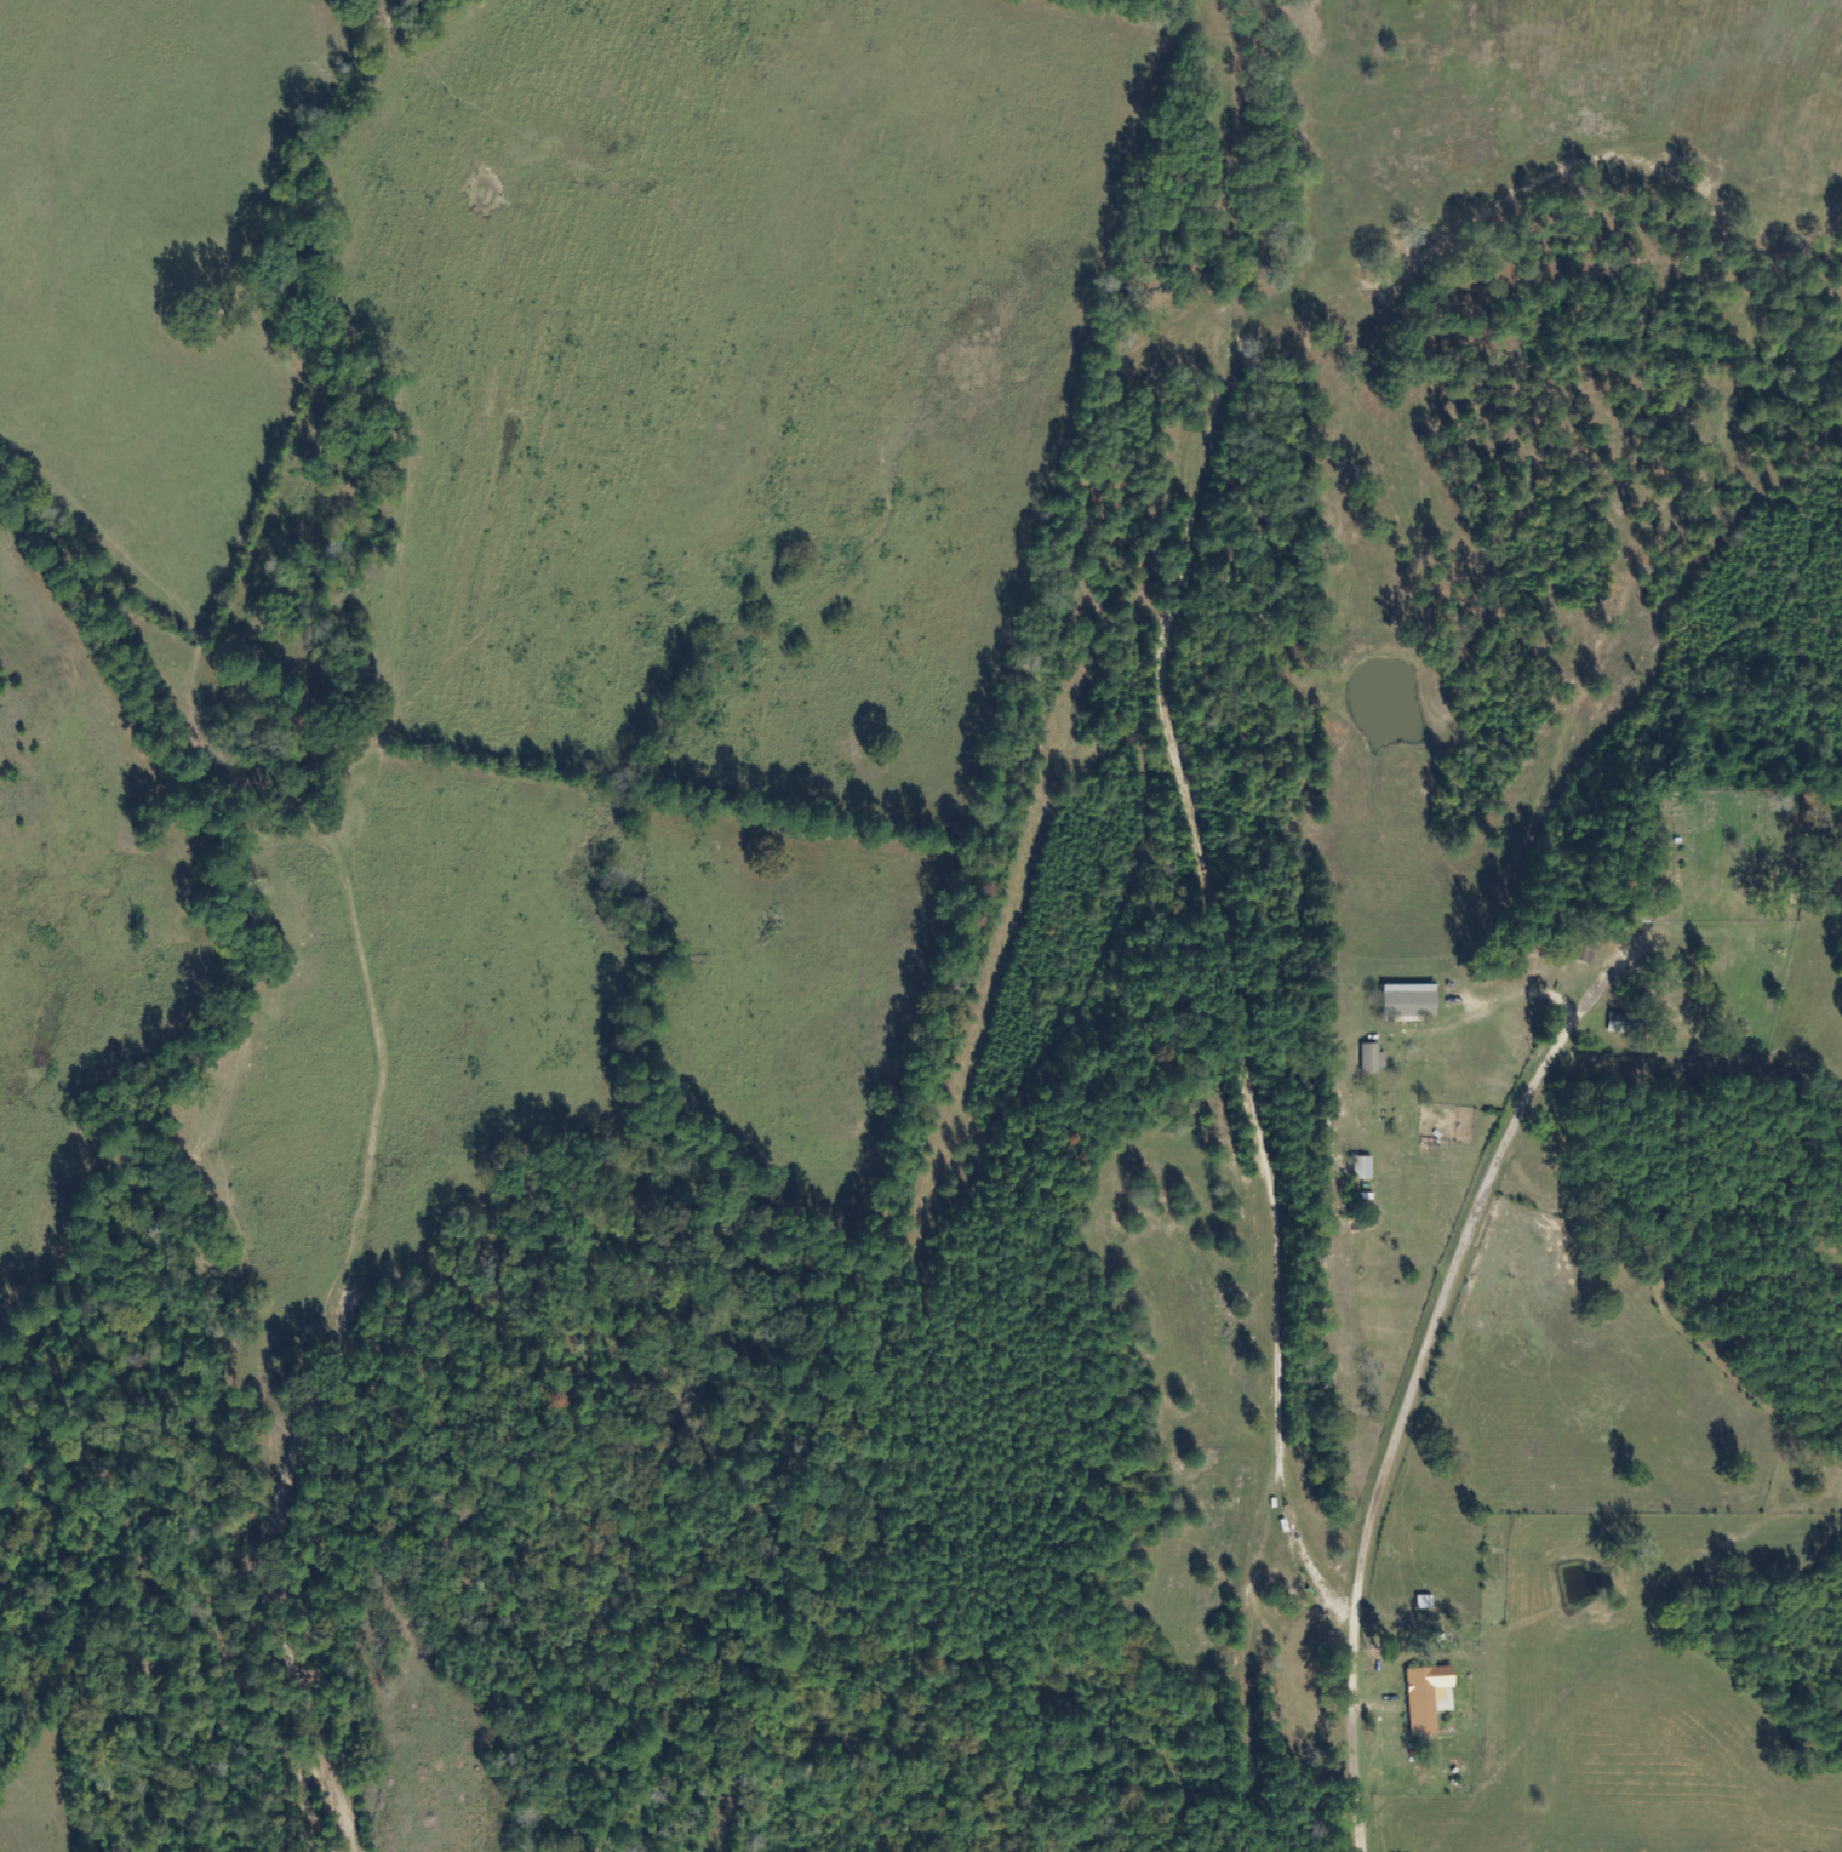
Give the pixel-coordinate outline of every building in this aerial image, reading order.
[(1389,1019),(1442,1018),(1442,986),(1388,988),(1389,1019)] [(1638,1037),(1639,1016),(1614,1015),(1614,1036),(1638,1037)] [(1388,1046),(1367,1046),(1367,1075),(1389,1074),(1388,1046)] [(1378,1159),(1360,1159),(1360,1181),(1377,1182),(1378,1159)] [(1416,1739),(1444,1738),(1442,1714),(1461,1713),(1458,1669),(1413,1672),(1416,1739)]
